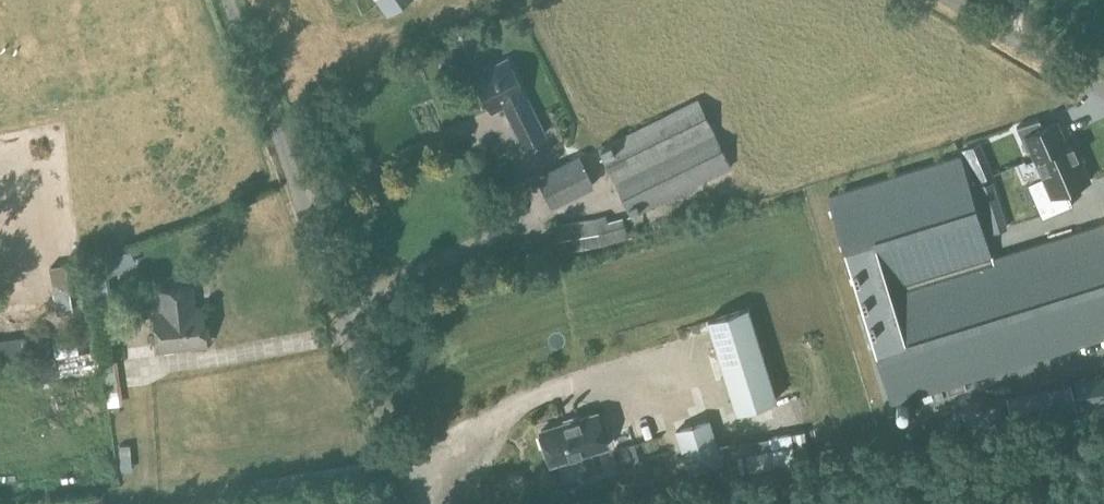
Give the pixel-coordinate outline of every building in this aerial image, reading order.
[(544,133),(508,60),(476,75),(491,107),(502,101),(523,144),(544,133)] [(732,167),(699,98),(600,147),(632,216),(732,167)] [(1041,118),(1017,125),(1028,149),(1033,147),(1037,158),(1041,156),(1048,173),(1027,182),(1042,217),(1073,204),(1072,203),(1068,204),(1062,190),(1089,179),(1074,142),(1067,145),(1057,121),(1044,126),(1041,118)] [(538,176),(553,205),(595,185),(580,155),(538,176)] [(1000,186),(1016,180),(1012,169),(995,176),(1000,186)] [(830,206),(893,405),(1103,336),(1103,237),(986,278),(952,171),(830,206)] [(1003,187),(968,197),(972,213),(1007,202),(1003,187)] [(601,246),(629,238),(623,216),(609,220),(607,214),(595,217),(553,225),(558,253),(601,246)] [(155,312),(160,349),(207,344),(202,307),(195,308),(193,287),(159,291),(161,311),(155,312)] [(708,320),(709,321),(737,411),(778,399),(749,307),(708,320)] [(60,378),(109,373),(107,357),(100,358),(98,342),(79,344),(79,340),(58,342),(58,338),(53,338),(55,357),(58,357),(60,378)] [(1054,414),(1078,408),(1071,379),(1047,385),(1054,414)] [(1013,423),(1054,414),(1047,385),(1006,394),(1007,398),(1013,423)] [(961,426),(983,420),(979,402),(957,408),(961,426)] [(543,448),(546,447),(552,463),(608,445),(598,412),(541,430),(542,433),(539,434),(543,448)] [(710,420),(677,430),(689,472),(723,461),(710,420)] [(105,467),(90,468),(90,481),(105,480),(105,467)]
